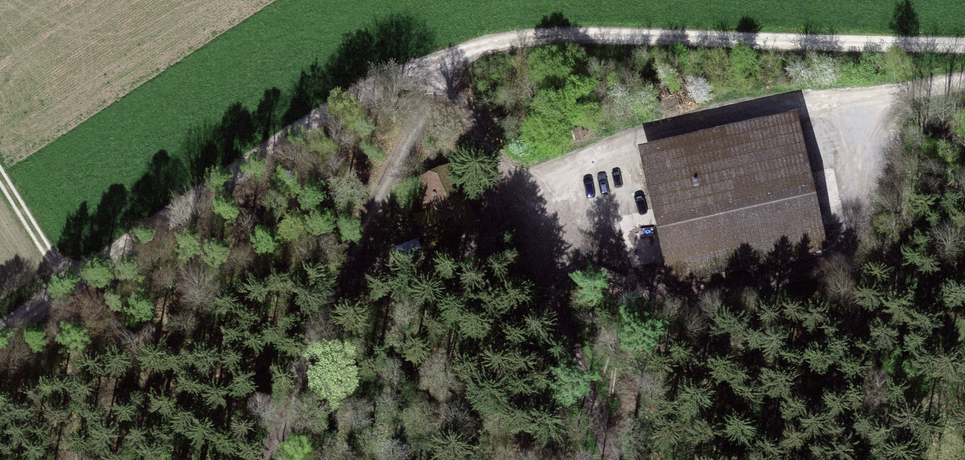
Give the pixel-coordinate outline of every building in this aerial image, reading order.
[(796,124),(638,161),(668,291),(827,254),(796,124)]
